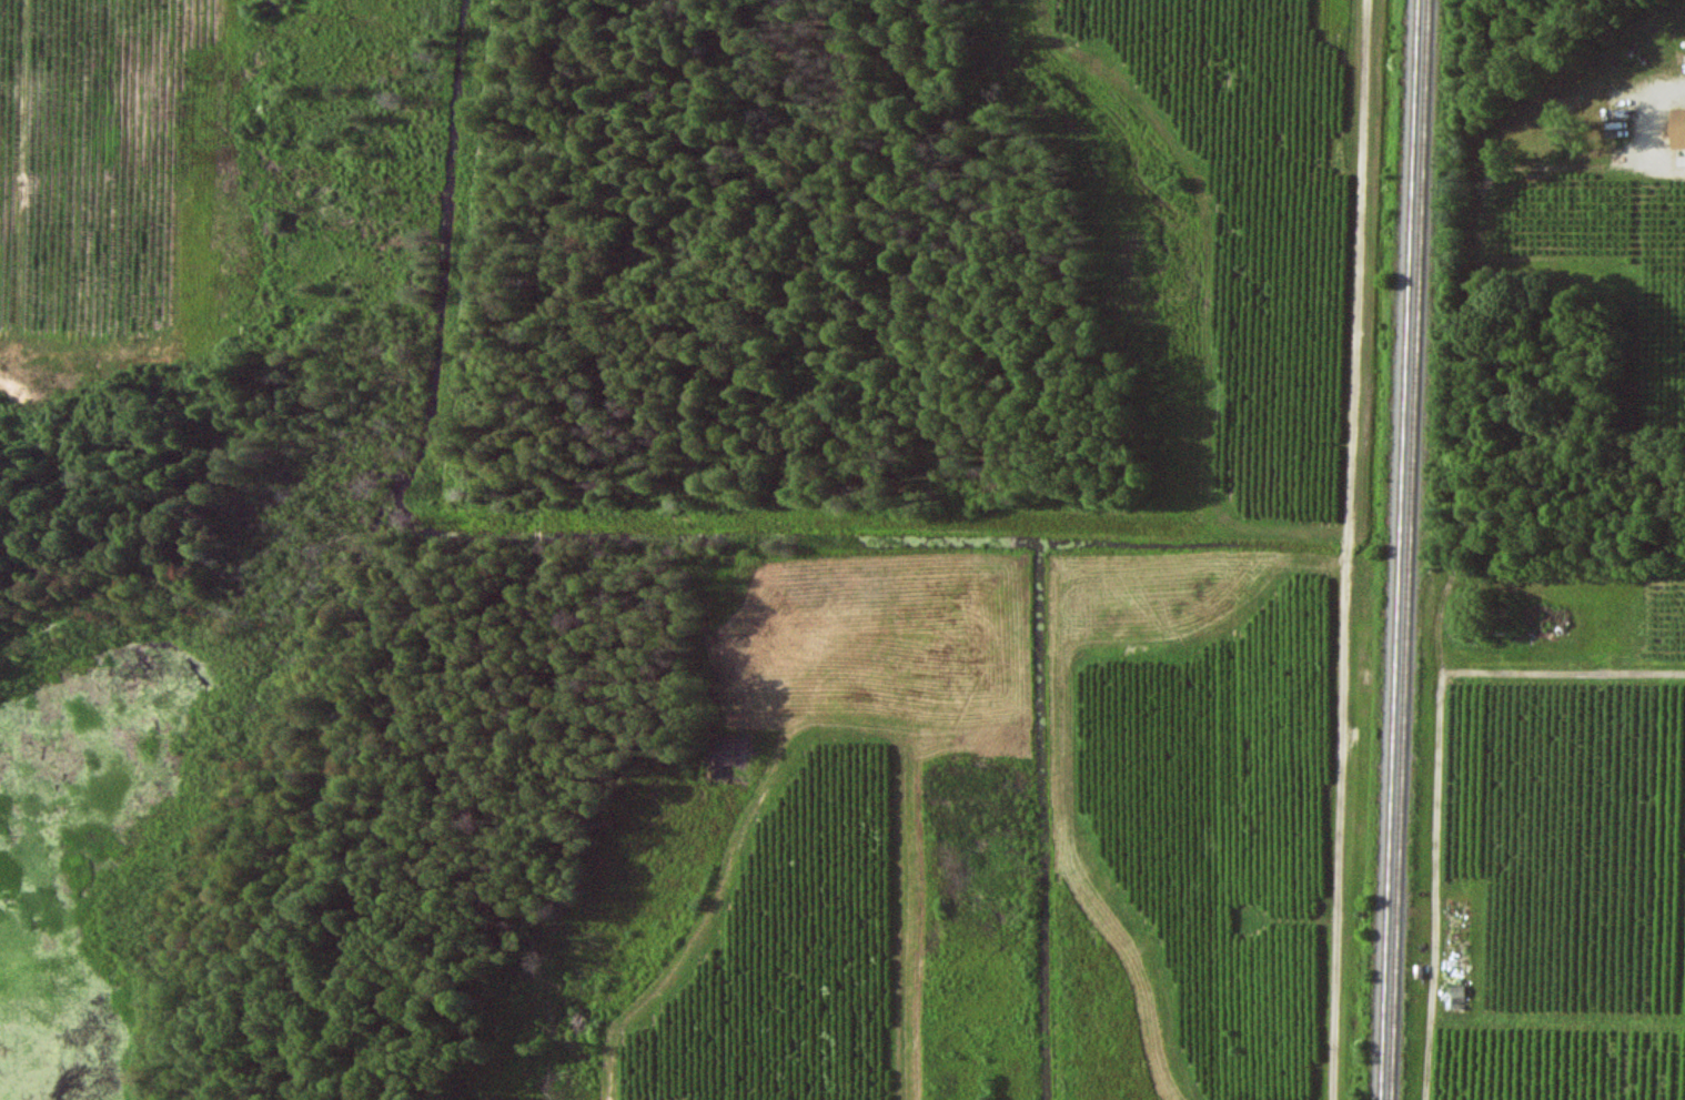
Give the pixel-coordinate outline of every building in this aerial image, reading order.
[(1684,148),(1684,108),(1670,108),(1670,148),(1684,148)]
